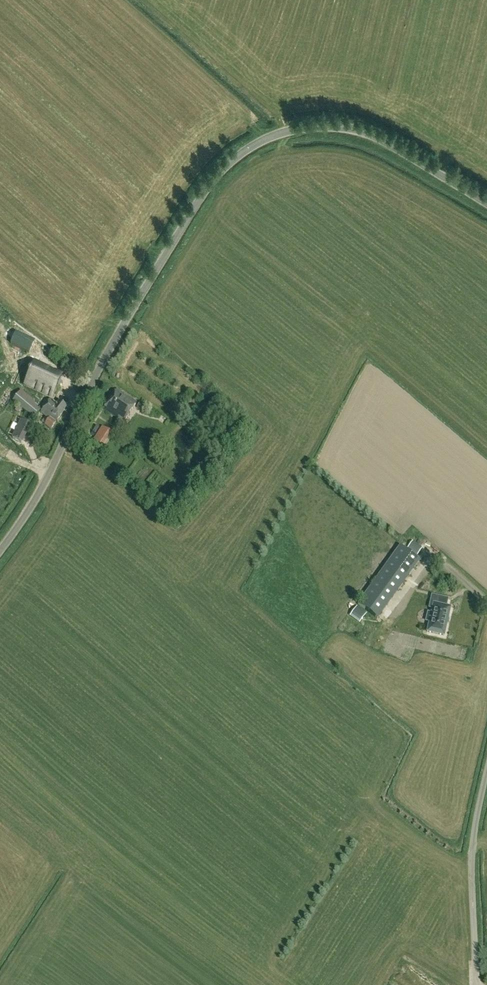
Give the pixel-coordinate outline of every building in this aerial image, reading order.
[(34,341),(16,332),(11,344),(29,352),(34,341)] [(52,397),(53,395),(62,376),(54,373),(53,374),(48,372),(49,371),(34,364),(31,372),(29,371),(28,373),(30,374),(26,382),(24,385),(52,397)] [(117,389),(103,410),(118,419),(115,424),(123,430),(127,423),(125,421),(137,403),(117,389)] [(12,401),(33,418),(40,410),(34,405),(32,399),(21,390),(12,401)] [(59,402),(57,404),(51,400),(37,419),(51,430),(67,408),(59,402)] [(140,403),(137,407),(143,412),(146,407),(140,403)] [(22,443),(31,424),(22,419),(13,438),(22,443)] [(102,426),(94,438),(105,444),(112,433),(102,426)] [(413,541),(407,549),(416,556),(422,548),(413,541)] [(400,545),(357,604),(378,619),(420,561),(400,545)] [(423,597),(425,592),(419,589),(416,593),(423,597)] [(427,632),(444,635),(449,607),(445,606),(446,599),(438,597),(437,604),(432,603),(430,614),(427,613),(426,622),(428,622),(427,632)] [(359,623),(366,613),(356,606),(349,616),(359,623)] [(398,640),(404,636),(401,631),(405,628),(399,620),(389,627),(398,640)] [(401,966),(393,975),(402,982),(410,973),(401,966)]
